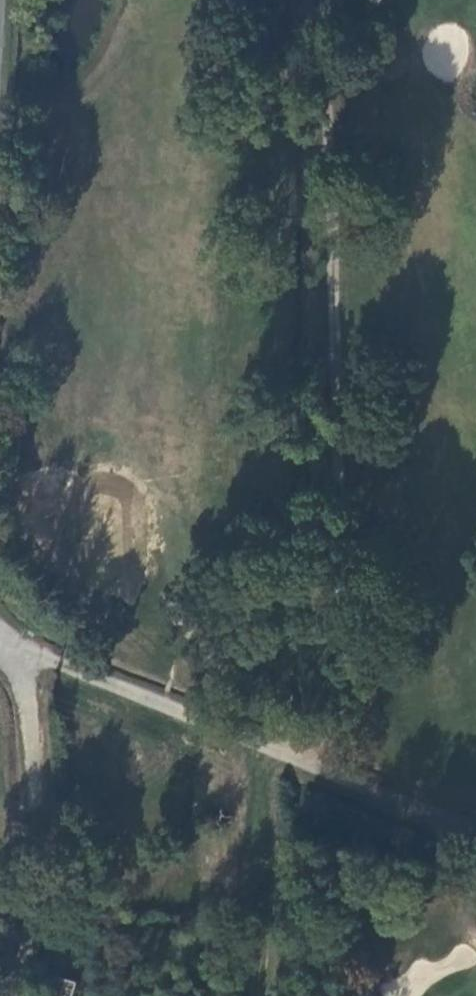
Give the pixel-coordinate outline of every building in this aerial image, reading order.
[(72,991),(39,979),(33,995),(70,995),(72,991)]
